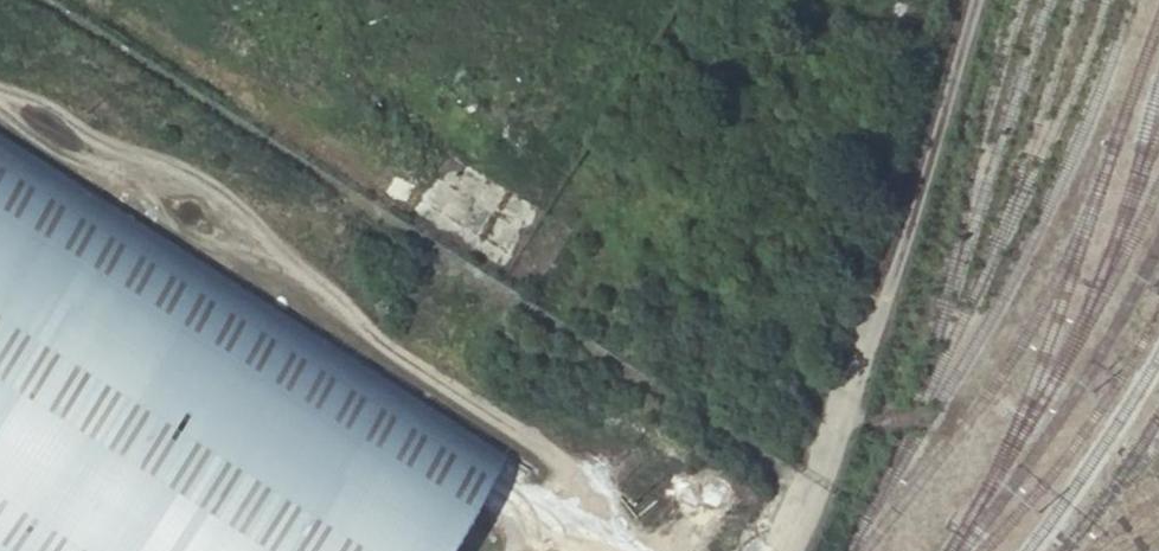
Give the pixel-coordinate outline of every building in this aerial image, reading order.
[(504,454),(0,134),(0,550),(443,550),(504,454)]
